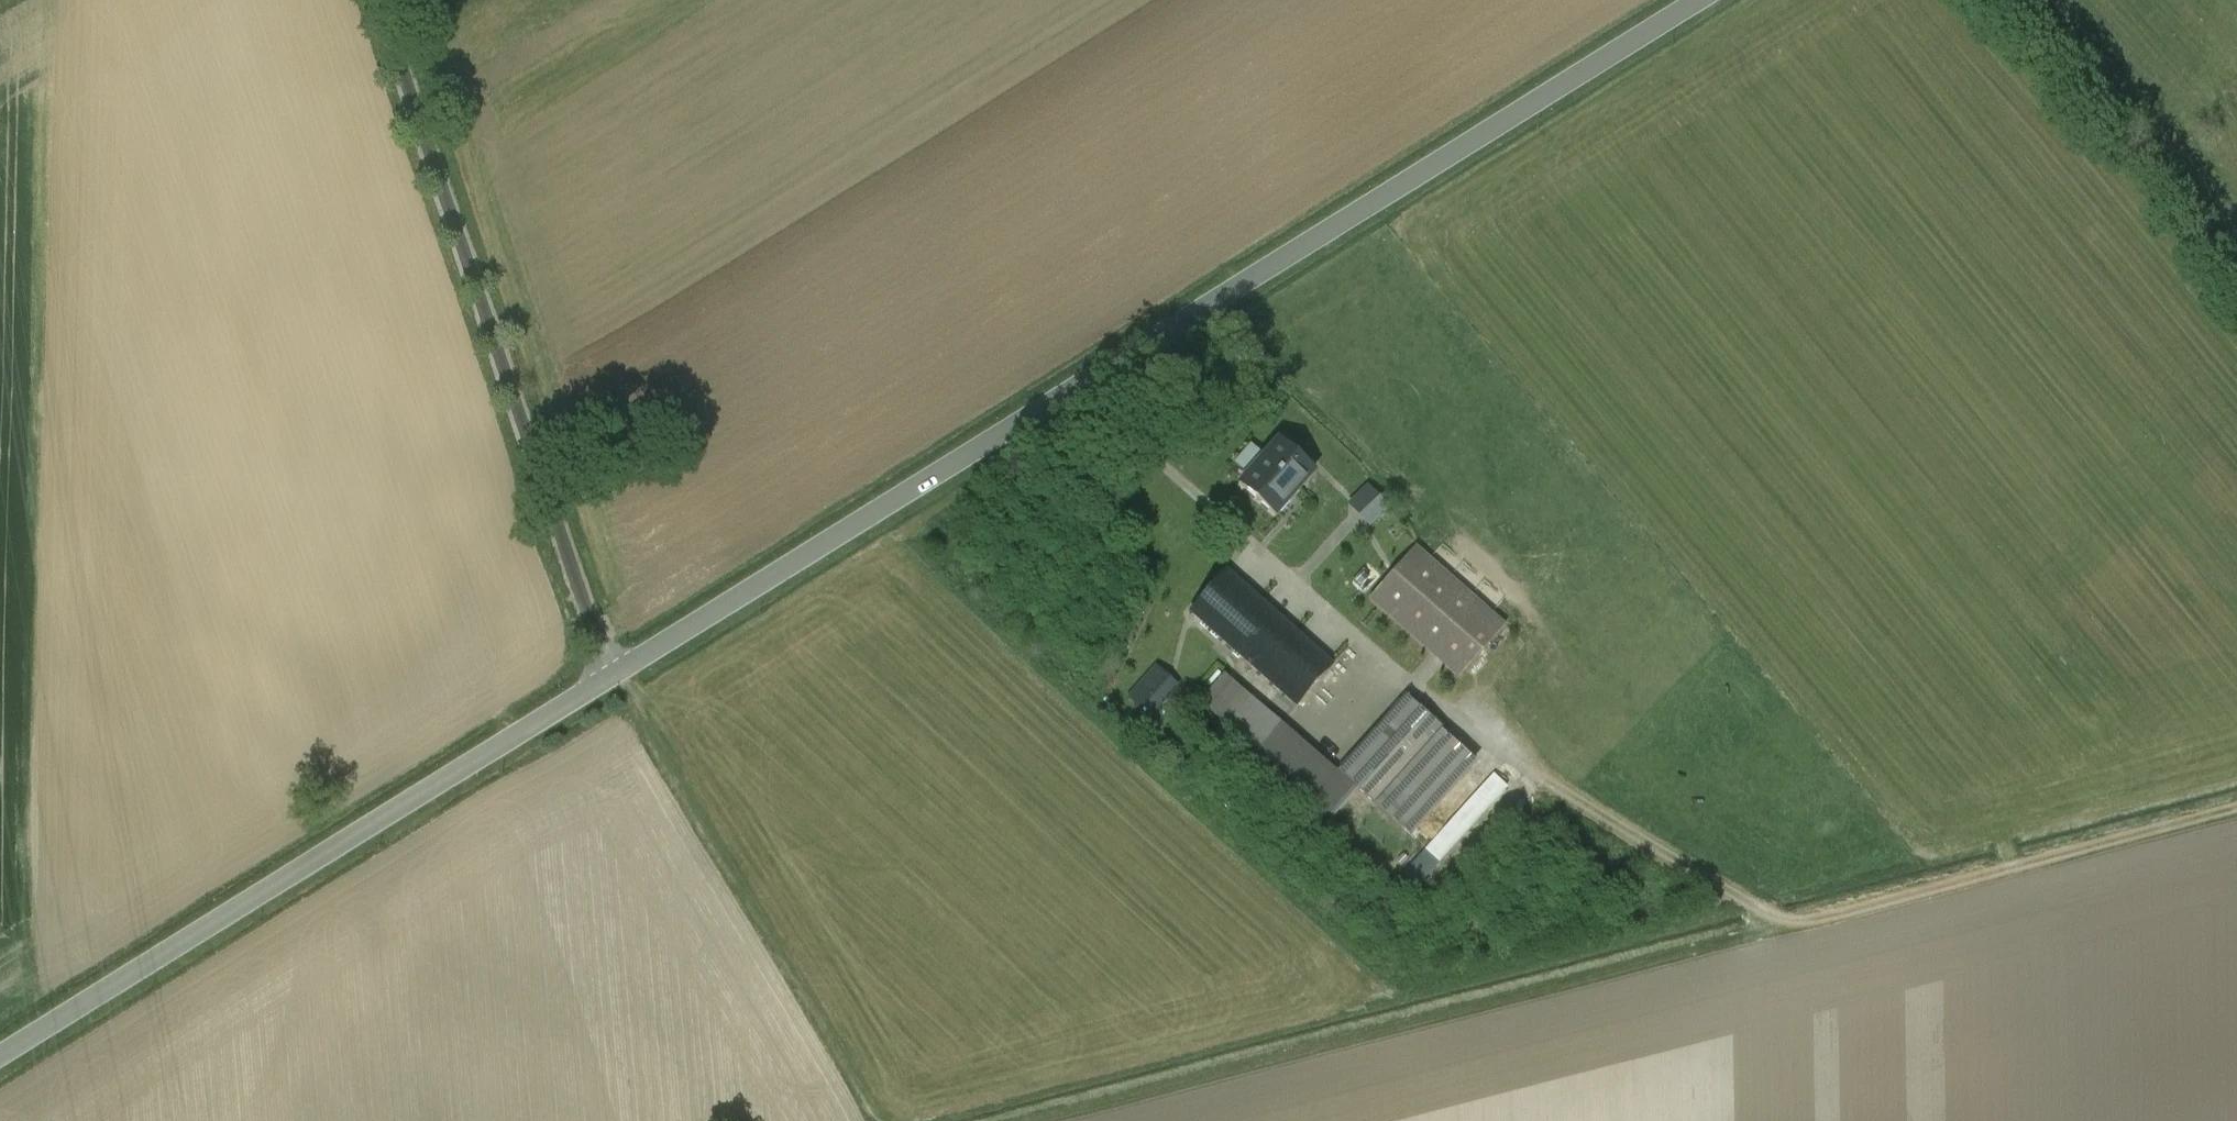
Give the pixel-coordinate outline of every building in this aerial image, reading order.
[(1315,473),(1279,443),(1241,486),(1277,517),(1315,473)] [(1504,626),(1415,549),(1370,599),(1459,676),(1504,626)] [(1337,663),(1227,571),(1191,611),(1301,708),(1337,663)] [(1174,687),(1156,670),(1131,697),(1151,714),(1174,687)] [(1237,693),(1221,680),(1204,701),(1220,714),(1237,693)] [(1445,732),(1407,698),(1339,773),(1358,790),(1410,837),(1475,764),(1442,735),(1445,732)] [(1339,773),(1285,725),(1262,751),(1334,816),(1358,790),(1339,773)] [(1440,860),(1508,785),(1493,771),(1424,846),(1440,860)]
